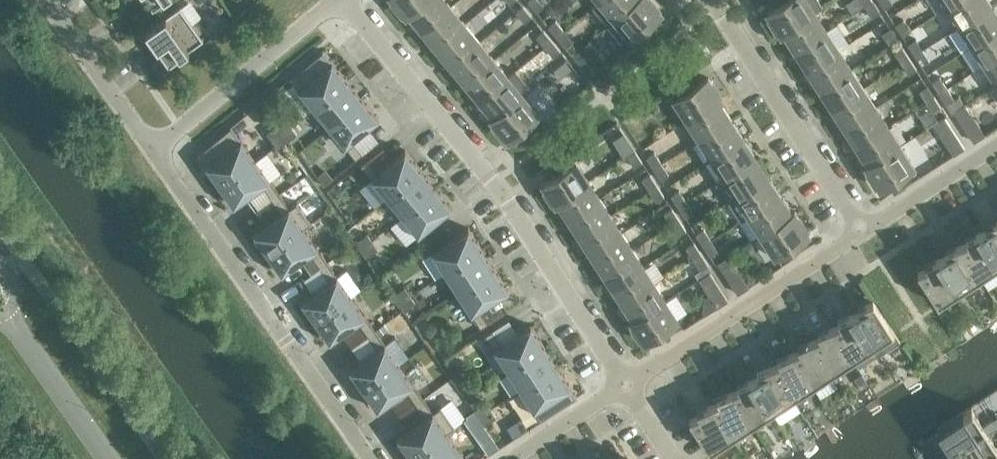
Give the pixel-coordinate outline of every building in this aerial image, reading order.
[(406,16),(408,13),(408,12),(422,0),(393,0),(406,16)] [(445,0),(422,0),(408,12),(408,13),(422,30),(450,7),(445,0)] [(528,2),(536,12),(543,6),(539,0),(530,0),(528,2)] [(600,1),(614,18),(636,0),(601,0),(600,1)] [(614,18),(637,46),(656,30),(648,21),(660,11),(651,0),(636,0),(614,18)] [(807,0),(778,0),(780,4),(767,12),(781,34),(784,32),(783,30),(814,11),(807,0)] [(880,11),(872,0),(864,5),(872,17),(880,11)] [(891,0),(879,0),(884,8),(893,3),(891,0)] [(988,0),(957,0),(948,6),(960,25),(991,5),(988,0)] [(532,16),(523,5),(516,12),(524,22),(532,16)] [(991,5),(960,25),(973,44),(996,28),(996,15),(991,5)] [(203,40),(202,38),(202,39),(192,24),(191,22),(190,23),(180,8),(181,8),(180,7),(146,31),(147,32),(152,39),(151,39),(158,48),(160,46),(163,51),(161,52),(163,55),(168,62),(169,64),(203,40)] [(465,24),(450,7),(422,30),(437,47),(465,24)] [(826,30),(814,11),(783,30),(784,32),(795,50),(826,30)] [(903,19),(895,24),(902,35),(910,30),(903,19)] [(556,20),(548,26),(557,37),(564,31),(556,20)] [(479,42),(465,24),(437,47),(451,65),(479,42)] [(897,39),(890,27),(882,32),(889,44),(897,39)] [(973,44),(985,63),(996,55),(996,28),(973,44)] [(552,41),(544,30),(536,37),(545,47),(552,41)] [(838,49),(826,30),(795,50),(808,69),(838,49)] [(572,41),(564,31),(557,37),(565,47),(572,41)] [(915,38),(907,43),(914,54),(922,49),(915,38)] [(611,67),(589,40),(572,54),(594,80),(611,67)] [(561,51),(552,41),(545,47),(553,57),(561,51)] [(494,59),(479,42),(451,65),(466,82),(494,59)] [(909,58),(902,47),(894,52),(901,63),(909,58)] [(851,68),(838,49),(808,69),(820,88),(851,68)] [(930,60),(922,49),(914,54),(921,66),(930,60)] [(348,80),(323,50),(289,78),(314,108),(348,80)] [(985,63),(996,82),(996,55),(985,63)] [(916,69),(909,58),(901,63),(908,74),(916,69)] [(508,77),(494,59),(466,82),(480,100),(508,77)] [(566,60),(554,71),(560,78),(572,68),(566,60)] [(863,87),(851,68),(820,88),(832,107),(863,87)] [(516,71),(508,77),(480,100),(494,117),(495,118),(523,94),(530,88),(516,71)] [(695,86),(688,76),(668,89),(687,119),(718,99),(719,100),(722,98),(708,77),(695,86)] [(940,77),(932,82),(939,93),(947,88),(940,77)] [(363,99),(348,80),(314,108),(329,127),(363,99)] [(996,82),(989,87),(996,100),(996,82)] [(934,96),(927,85),(919,90),(926,101),(934,96)] [(875,107),(863,87),(832,107),(845,126),(875,107)] [(954,99),(947,88),(939,93),(946,104),(954,99)] [(546,122),(523,94),(495,118),(494,117),(491,119),(508,138),(520,128),(527,137),(546,122)] [(941,107),(934,96),(926,101),(933,112),(941,107)] [(379,118),(363,99),(329,127),(356,159),(363,153),(352,140),(379,118)] [(718,99),(687,119),(700,138),(730,118),(719,100),(718,99)] [(964,104),(953,111),(960,122),(971,115),(964,104)] [(888,126),(875,107),(845,126),(857,146),(888,126)] [(951,127),(945,117),(934,124),(941,134),(951,127)] [(743,138),(730,118),(700,138),(712,157),(743,138)] [(292,126),(286,119),(274,127),(280,135),(292,126)] [(256,160),(231,125),(197,153),(220,185),(256,160)] [(297,134),(292,126),(280,135),(285,142),(297,134)] [(900,145),(888,126),(857,146),(869,164),(869,165),(900,145)] [(285,142),(280,135),(274,127),(267,133),(277,148),(285,142)] [(755,157),(743,138),(712,157),(724,176),(755,157)] [(559,145),(557,146),(549,151),(556,162),(566,155),(559,145)] [(913,165),(900,145),(869,165),(869,164),(866,166),(879,187),(899,174),(903,180),(914,172),(911,167),(913,165)] [(421,169),(405,150),(378,172),(368,159),(361,165),(387,197),(421,169)] [(642,162),(635,151),(627,156),(634,167),(642,162)] [(588,180),(570,152),(566,155),(556,162),(550,165),(556,175),(543,184),(555,203),(558,201),(557,200),(588,180)] [(654,152),(647,157),(646,157),(653,168),(661,163),(654,152)] [(767,176),(755,157),(724,176),(737,196),(767,176)] [(279,194),(256,160),(220,185),(234,206),(262,186),(272,199),(279,194)] [(669,174),(661,163),(653,168),(661,179),(669,174)] [(436,188),(421,169),(387,197),(402,216),(436,188)] [(322,172),(317,176),(324,184),(332,178),(328,173),(322,172)] [(657,185),(650,174),(642,179),(649,190),(657,185)] [(780,195),(767,176),(737,196),(749,215),(780,195)] [(599,197),(588,180),(557,200),(558,201),(568,217),(599,197)] [(664,196),(657,185),(649,190),(656,201),(664,196)] [(452,207),(436,188),(402,216),(418,235),(452,207)] [(679,190),(671,196),(678,207),(686,201),(679,190)] [(297,202),(289,207),(279,194),(272,199),(281,213),(253,233),(267,253),(303,228),(304,229),(312,223),(297,202)] [(791,213),(780,195),(749,215),(761,234),(792,214),(791,213)] [(610,215),(599,197),(568,217),(580,234),(610,215)] [(693,213),(686,201),(678,207),(685,218),(693,213)] [(679,219),(672,208),(664,213),(671,224),(679,219)] [(794,211),(791,213),(792,214),(761,234),(774,254),(776,253),(780,258),(792,251),(788,245),(808,233),(794,211)] [(621,232),(610,215),(580,234),(591,251),(621,232)] [(686,230),(679,219),(671,224),(678,236),(686,230)] [(978,231),(980,234),(981,234),(996,259),(996,223),(978,231)] [(303,228),(267,253),(282,274),(302,260),(311,273),(320,267),(327,262),(304,229),(303,228)] [(482,249),(468,228),(431,252),(445,273),(482,249)] [(704,229),(696,234),(703,245),(711,240),(704,229)] [(632,249),(621,232),(591,251),(602,269),(632,249)] [(373,241),(367,234),(355,242),(360,250),(373,241)] [(980,234),(958,244),(960,247),(961,247),(979,275),(996,264),(996,259),(981,234),(980,234)] [(718,251),(711,240),(703,245),(710,256),(718,251)] [(378,249),(373,241),(360,250),(366,257),(378,249)] [(701,254),(694,242),(686,248),(693,259),(701,254)] [(961,247),(960,247),(937,257),(940,260),(941,260),(959,288),(960,287),(979,275),(961,247)] [(495,269),(482,249),(445,273),(458,293),(495,269)] [(643,266),(632,249),(602,269),(613,286),(643,266)] [(708,265),(701,254),(693,259),(700,270),(708,265)] [(728,256),(718,263),(724,273),(735,267),(728,256)] [(941,260),(940,260),(917,270),(933,294),(933,295),(939,304),(962,290),(960,287),(959,288),(941,260)] [(351,296),(327,262),(320,267),(329,281),(301,301),(315,321),(351,296)] [(654,283),(643,266),(613,286),(624,303),(654,283)] [(748,287),(735,266),(735,267),(724,273),(737,294),(748,287)] [(509,290),(495,269),(458,293),(480,328),(488,323),(479,309),(509,290)] [(715,281),(710,272),(699,279),(705,288),(715,281)] [(665,300),(654,283),(624,303),(634,319),(635,320),(665,300)] [(410,294),(405,287),(392,295),(398,303),(410,294)] [(415,302),(410,294),(398,303),(403,310),(415,302)] [(375,330),(351,296),(315,321),(330,342),(358,322),(368,335),(375,330)] [(677,319),(665,300),(635,320),(634,319),(631,321),(643,340),(677,319)] [(888,323),(875,302),(851,313),(853,316),(854,316),(872,344),(871,345),(872,347),(895,333),(888,323)] [(854,316),(853,316),(830,326),(833,329),(834,329),(852,357),(871,345),(872,344),(854,316)] [(384,324),(375,330),(380,336),(388,330),(384,324)] [(544,346),(531,325),(501,344),(493,330),(485,335),(507,370),(544,346)] [(834,329),(833,329),(810,339),(812,342),(813,342),(832,370),(833,369),(852,357),(834,329)] [(380,336),(375,330),(368,335),(377,349),(349,369),(363,389),(399,364),(380,336)] [(813,342),(812,342),(790,352),(792,355),(793,355),(811,383),(810,384),(812,386),(834,371),(833,369),(832,370),(813,342)] [(557,366),(544,346),(507,370),(520,390),(557,366)] [(793,355),(792,355),(770,365),(772,368),(773,368),(791,396),(792,395),(810,384),(811,383),(793,355)] [(423,398),(399,364),(363,389),(378,410),(406,390),(416,403),(423,398)] [(577,397),(557,366),(520,390),(540,421),(577,397)] [(773,368),(772,368),(750,378),(752,381),(753,381),(771,409),(770,410),(771,412),(794,397),(792,395),(791,396),(773,368)] [(753,381),(752,381),(729,391),(732,394),(733,394),(751,422),(770,410),(771,409),(753,381)] [(733,394),(732,394),(709,404),(711,407),(712,407),(731,435),(732,434),(751,422),(733,394)] [(448,433),(456,427),(441,406),(433,411),(423,398),(416,403),(425,417),(397,437),(411,457),(447,432),(448,433)] [(491,409),(486,402),(473,410),(479,418),(491,409)] [(712,407),(711,407),(689,417),(705,441),(711,451),(733,436),(732,434),(731,435),(712,407)] [(496,417),(491,409),(479,418),(484,425),(496,417)] [(985,430),(983,426),(972,409),(938,430),(951,451),(985,430)] [(479,418),(473,410),(466,415),(477,430),(484,425),(479,418)] [(991,420),(983,426),(985,430),(951,451),(956,458),(984,458),(996,450),(996,448),(988,433),(996,428),(991,420)] [(448,433),(447,432),(411,457),(412,458),(466,458),(448,433)] [(984,458),(996,458),(996,450),(984,458)]
